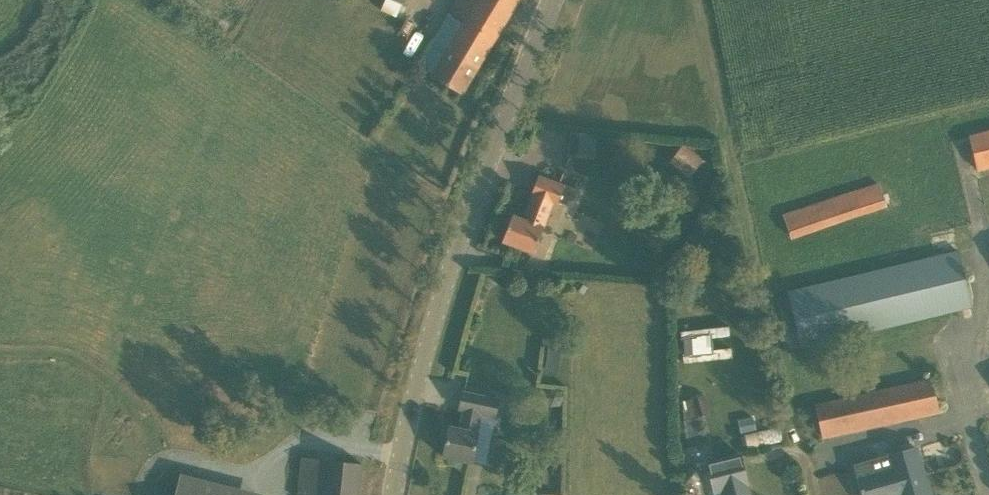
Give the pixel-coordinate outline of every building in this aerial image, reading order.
[(434,71),(431,76),(462,95),(519,0),(456,0),(448,14),(463,23),(447,49),(433,40),(420,62),(434,71)] [(595,133),(569,132),(568,154),(594,156),(595,133)] [(969,137),(977,170),(988,167),(988,132),(969,137)] [(682,144),(669,161),(689,177),(703,159),(682,144)] [(579,191),(564,186),(538,176),(531,194),(533,195),(523,220),(512,215),(508,227),(503,228),(501,235),(503,238),(502,241),(533,253),(543,227),(555,231),(565,203),(573,206),(579,191)] [(879,184),(803,210),(784,216),(791,237),(886,204),(879,184)] [(959,251),(788,292),(801,347),(972,306),(959,251)] [(678,361),(727,359),(726,327),(677,328),(678,361)] [(545,350),(541,369),(551,370),(555,352),(545,350)] [(815,405),(822,437),(939,411),(932,380),(815,405)] [(477,432),(481,414),(499,417),(502,400),(463,392),(459,409),(463,410),(459,428),(449,426),(443,456),(472,462),(478,432),(477,432)] [(690,398),(695,417),(709,413),(704,395),(690,398)] [(741,432),(743,446),(782,441),(780,426),(741,432)] [(854,464),(860,490),(862,494),(889,494),(899,492),(899,494),(929,494),(915,447),(854,464)] [(747,484),(748,484),(741,454),(706,463),(713,493),(722,491),(723,494),(749,494),(747,484)] [(361,464),(301,457),(297,494),(358,494),(362,464),(361,464)] [(262,494),(180,473),(175,494),(262,494)]
